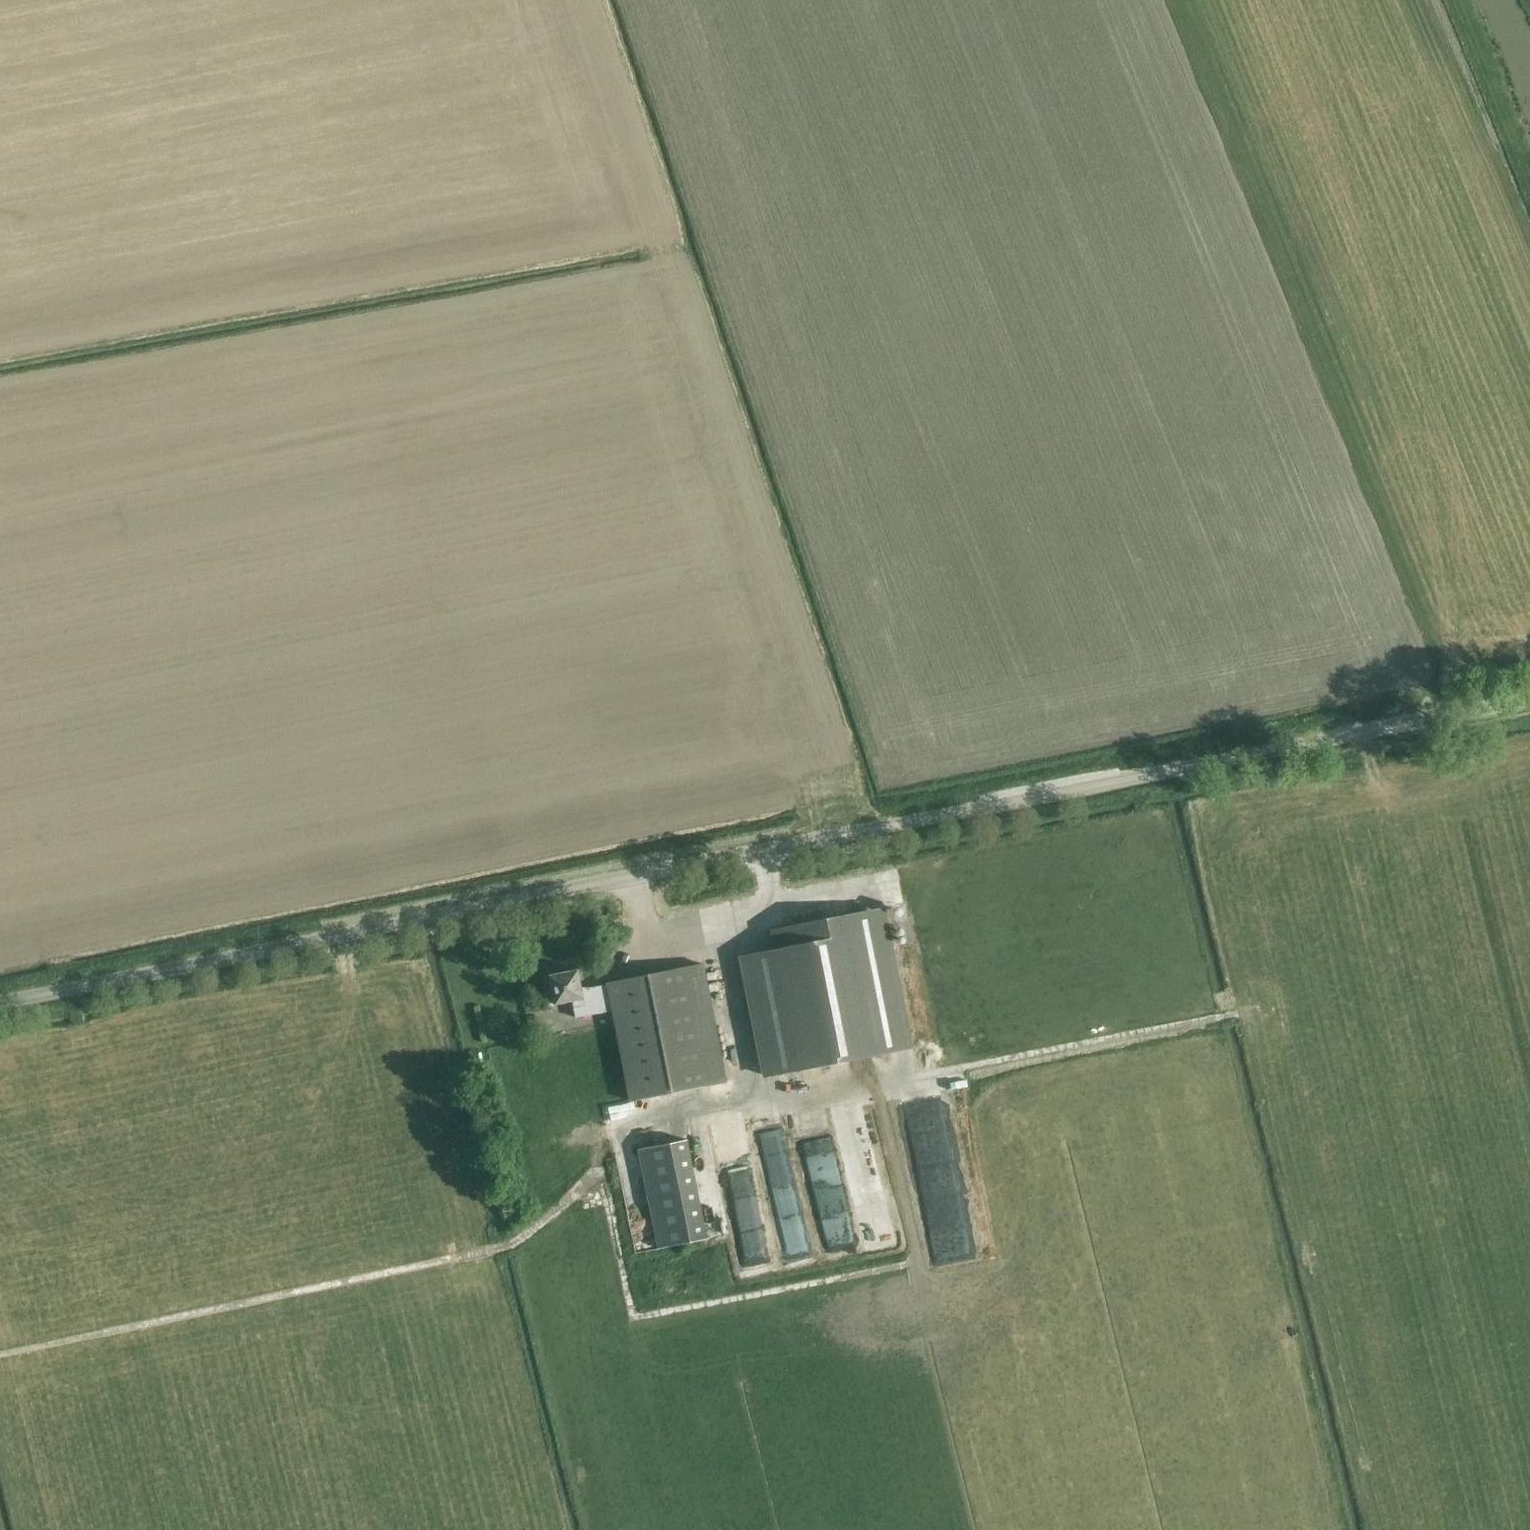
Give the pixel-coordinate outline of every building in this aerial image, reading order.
[(878,907),(875,890),(819,901),(821,913),(839,910),(840,914),(878,907)] [(775,950),(742,956),(766,1077),(909,1048),(882,909),(771,931),(775,950)] [(727,1083),(707,984),(703,964),(607,983),(607,984),(592,987),(582,988),(578,969),(549,975),(555,1006),(575,1002),(578,1017),(611,1010),(629,1102),(727,1083)] [(970,1253),(943,1104),(905,1111),(933,1260),(970,1253)] [(753,1204),(738,1120),(716,1123),(731,1207),(753,1204)] [(657,1249),(707,1239),(687,1139),(637,1149),(657,1249)] [(833,1153),(803,1162),(827,1252),(857,1244),(833,1153)]
